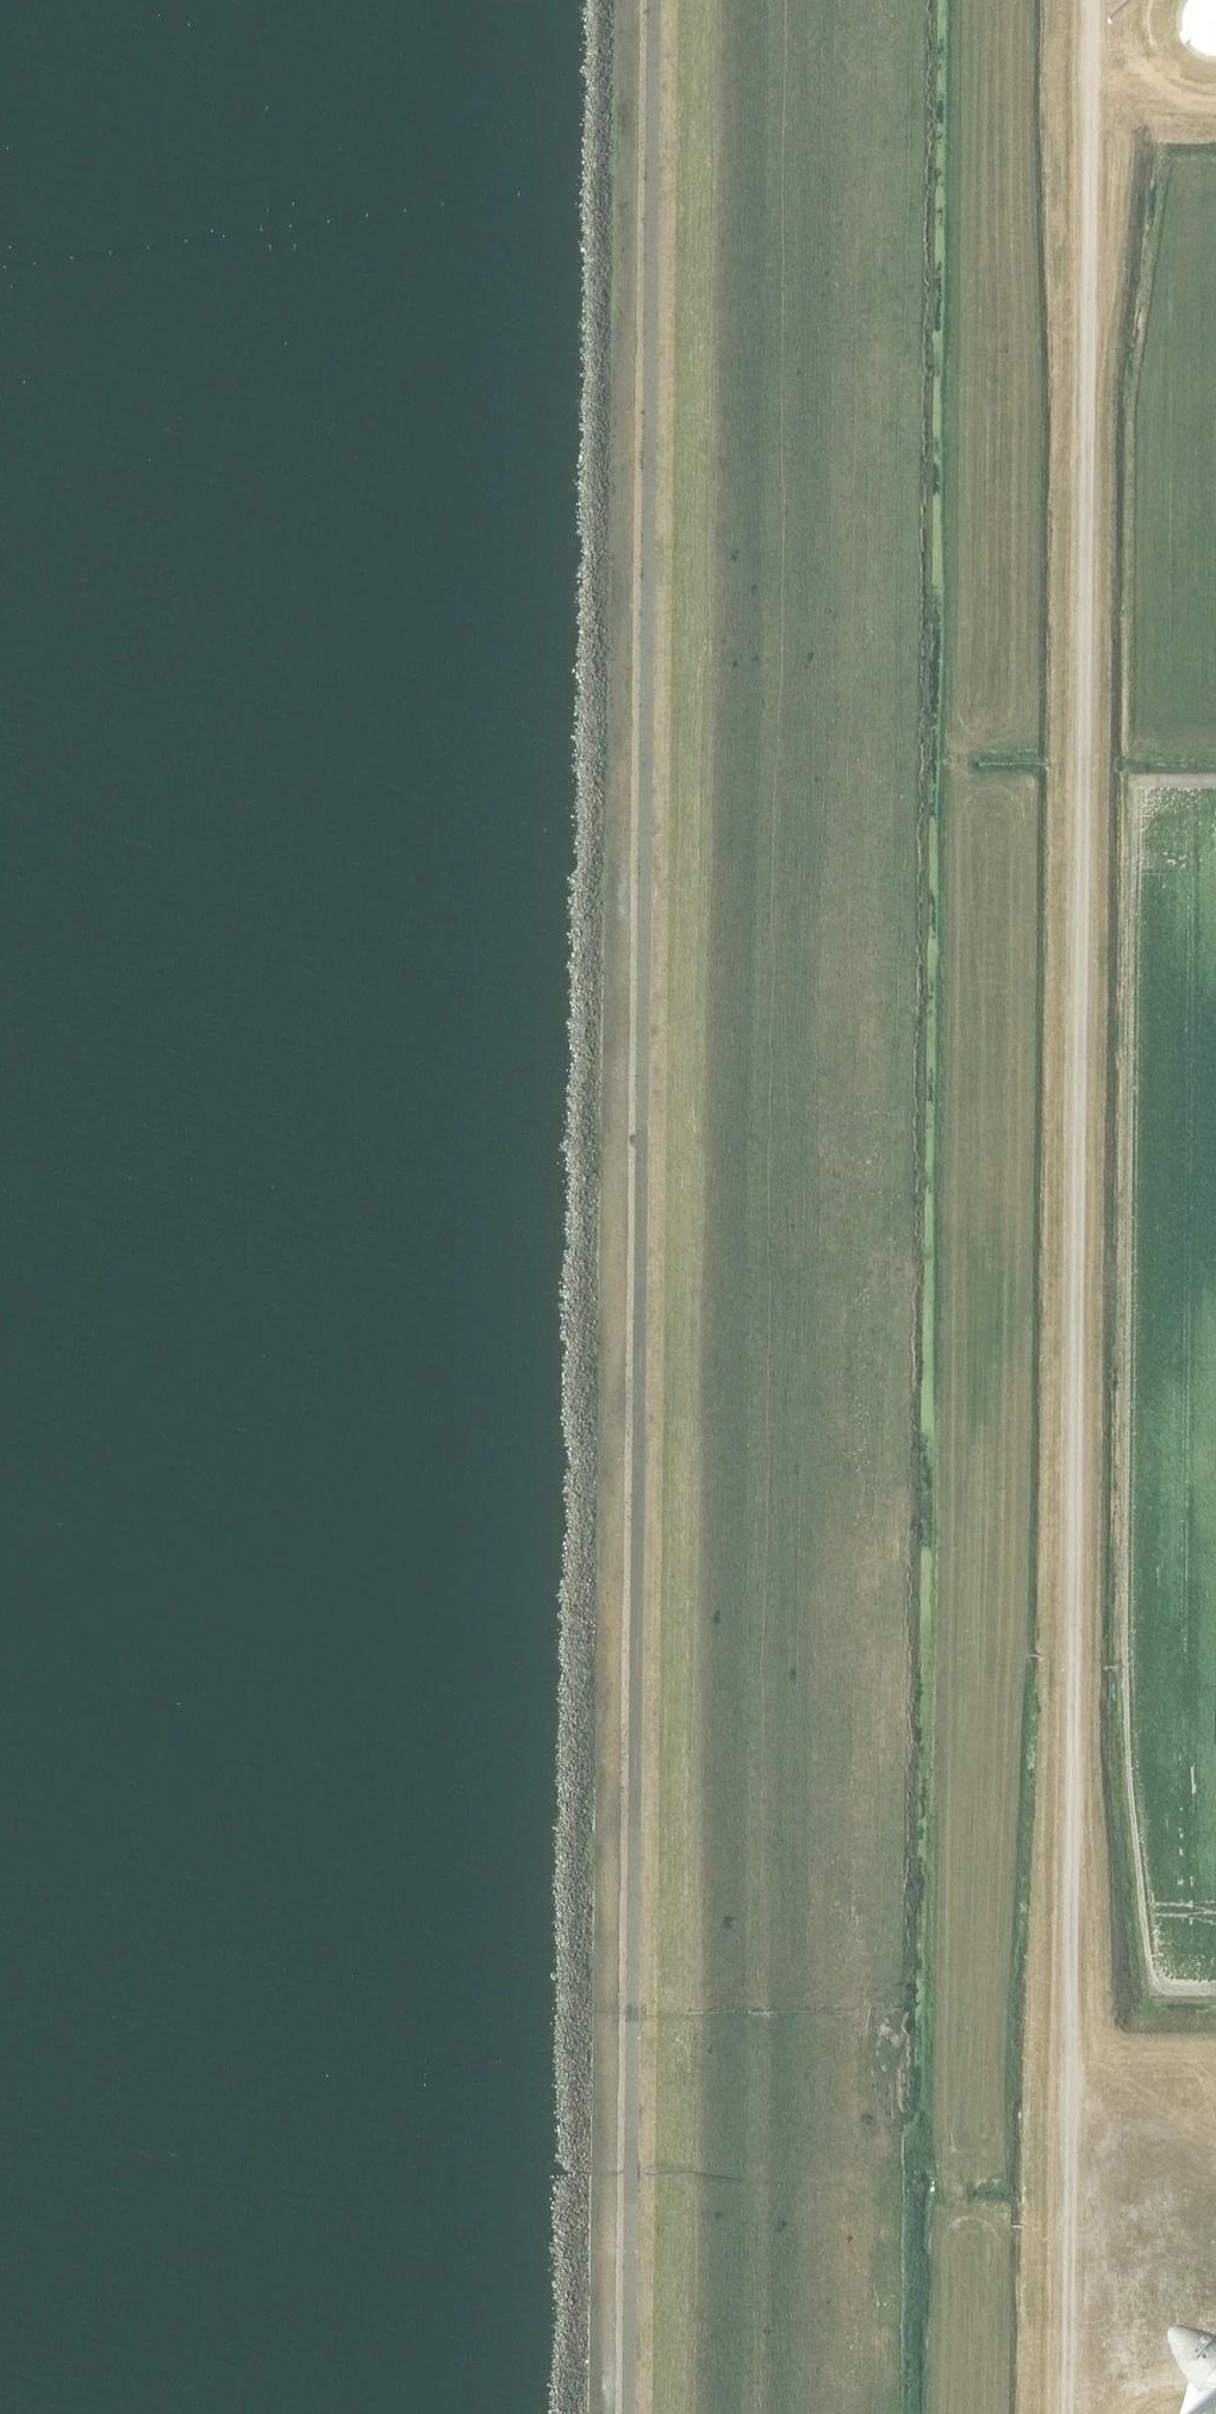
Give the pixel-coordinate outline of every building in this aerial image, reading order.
[(1178,20),(1180,31),(1185,42),(1193,50),(1203,56),(1214,59),(1215,59),(1215,0),(1183,0),(1179,9),(1178,20)]
